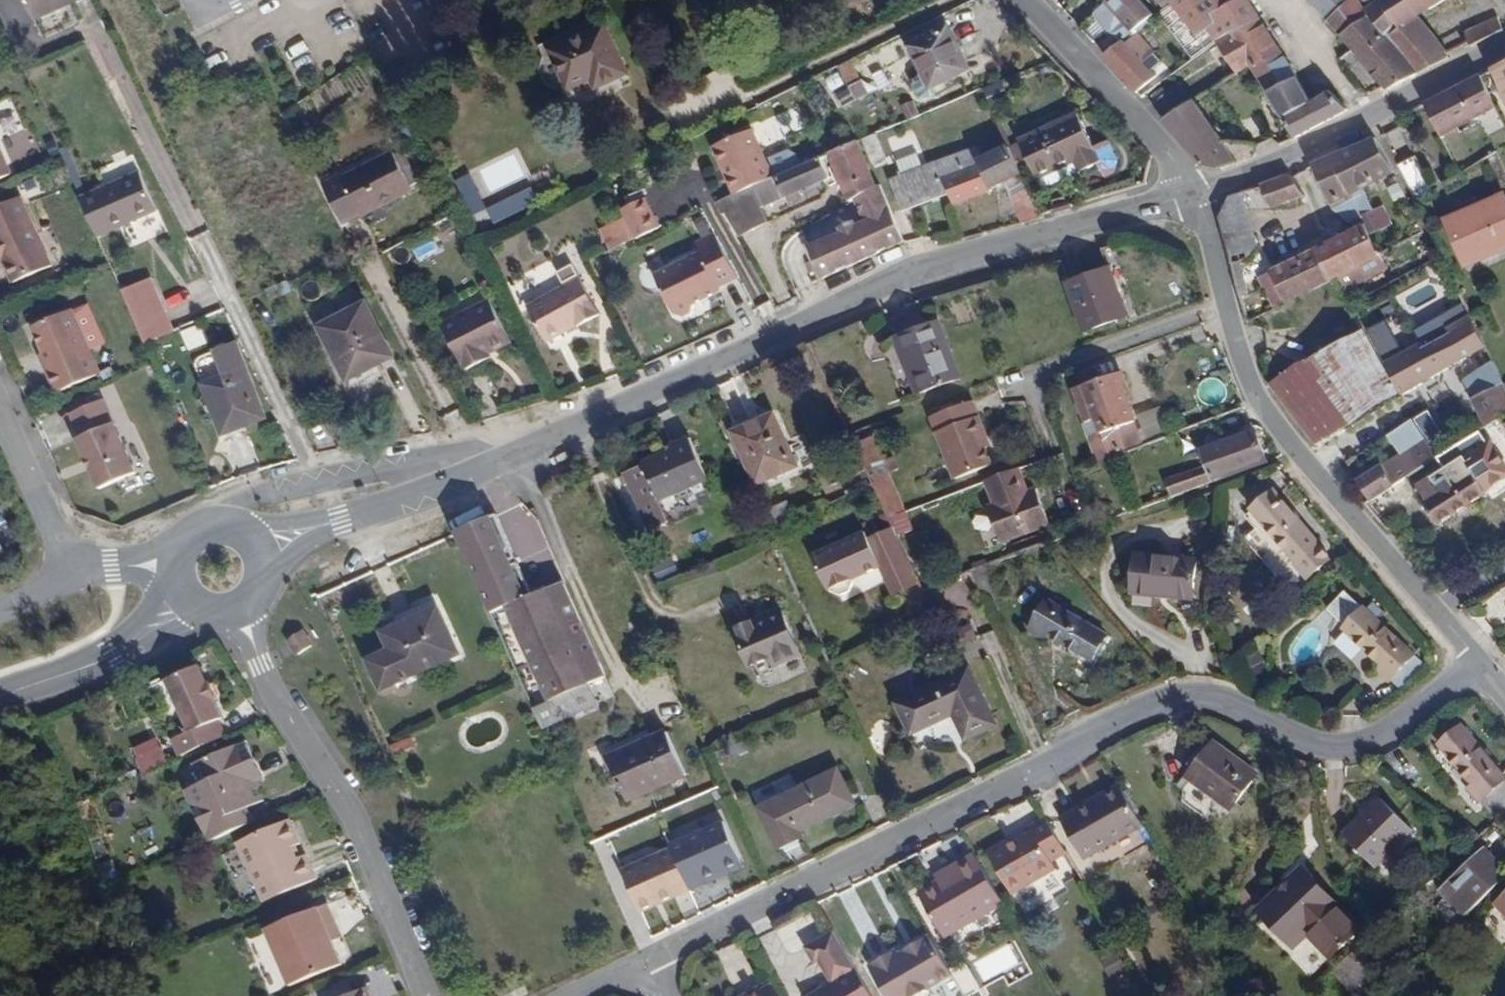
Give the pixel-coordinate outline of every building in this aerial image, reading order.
[(32,21),(79,0),(23,0),(32,21)] [(1137,30),(1155,14),(1143,0),(1108,0),(1137,30)] [(1190,19),(1213,0),(1175,0),(1190,19)] [(1279,48),(1250,0),(1238,0),(1218,11),(1223,21),(1212,30),(1239,74),(1250,66),(1279,48)] [(1328,20),(1353,0),(1311,0),(1328,20)] [(1343,37),(1371,16),(1365,8),(1358,0),(1353,0),(1328,20),(1343,37)] [(1365,8),(1377,0),(1358,0),(1365,8)] [(1365,8),(1371,16),(1391,40),(1424,18),(1450,0),(1377,0),(1365,8)] [(1343,37),(1388,88),(1418,73),(1391,40),(1371,16),(1343,37)] [(1498,16),(1468,31),(1473,44),(1504,28),(1498,16)] [(1391,40),(1418,73),(1452,55),(1424,18),(1391,40)] [(598,21),(538,47),(543,56),(551,52),(568,88),(589,79),(593,87),(623,74),(598,21)] [(946,29),(907,46),(922,79),(910,85),(919,103),(933,94),(931,90),(967,70),(946,29)] [(1108,56),(1139,92),(1158,76),(1127,40),(1108,56)] [(1250,66),(1267,93),(1298,78),(1279,48),(1250,66)] [(1492,67),(1500,83),(1493,87),(1500,101),(1504,99),(1504,61),(1492,67)] [(882,71),(863,76),(868,92),(886,86),(882,71)] [(1267,93),(1297,138),(1349,109),(1329,91),(1312,102),(1298,78),(1267,93)] [(846,84),(851,100),(866,95),(861,79),(846,84)] [(1426,105),(1440,134),(1493,109),(1478,79),(1426,105)] [(1158,100),(1170,117),(1196,102),(1184,84),(1158,100)] [(1170,117),(1165,120),(1205,164),(1227,141),(1196,102),(1170,117)] [(1091,151),(1076,118),(1010,147),(1022,175),(1032,171),(1040,189),(1096,164),(1102,178),(1115,172),(1111,163),(1103,145),(1091,151)] [(710,148),(733,196),(747,190),(752,187),(771,178),(749,130),(710,148)] [(860,142),(872,165),(884,159),(873,136),(860,142)] [(1374,138),(1337,154),(1346,176),(1352,173),(1361,196),(1354,201),(1362,218),(1376,211),(1365,187),(1393,172),(1374,138)] [(1227,141),(1205,164),(1221,166),(1253,154),(1256,144),(1227,141)] [(854,142),(828,155),(844,188),(849,200),(875,187),(854,142)] [(1040,216),(1033,200),(1022,175),(1010,147),(979,162),(940,179),(944,188),(951,205),(1001,183),(1019,225),(1040,216)] [(890,181),(901,207),(944,188),(940,179),(979,162),(973,148),(921,171),(914,156),(896,164),(901,176),(890,181)] [(322,186),(341,224),(409,190),(390,152),(322,186)] [(1346,176),(1337,154),(1314,163),(1333,209),(1350,223),(1353,234),(1260,278),(1275,311),(1298,299),(1338,279),(1379,257),(1362,218),(1354,201),(1361,196),(1352,173),(1346,176)] [(9,175),(0,155),(0,179),(9,175)] [(827,179),(816,157),(771,178),(752,187),(762,207),(781,198),(785,207),(799,201),(795,194),(827,179)] [(1397,166),(1413,202),(1432,193),(1416,157),(1397,166)] [(137,174),(80,199),(96,237),(153,212),(137,174)] [(485,207),(467,175),(453,183),(471,215),(485,207)] [(1295,179),(1288,175),(1229,199),(1220,220),(1245,310),(1253,307),(1243,261),(1248,259),(1258,247),(1249,217),(1300,196),(1295,179)] [(1390,188),(1396,202),(1404,198),(1398,185),(1390,188)] [(537,201),(530,186),(486,209),(493,224),(537,201)] [(797,232),(819,278),(902,240),(877,186),(875,187),(849,200),(797,232)] [(733,196),(717,203),(734,239),(763,225),(747,190),(733,196)] [(645,195),(616,207),(621,218),(597,228),(606,250),(659,227),(645,195)] [(12,282),(49,264),(17,197),(0,205),(0,257),(12,282)] [(1451,225),(1468,263),(1504,246),(1504,210),(1501,202),(1451,225)] [(685,259),(644,281),(665,318),(675,322),(685,317),(691,306),(716,294),(717,290),(735,280),(712,236),(680,253),(685,259)] [(380,251),(391,271),(413,260),(403,239),(380,251)] [(1338,279),(1343,288),(1388,265),(1379,257),(1338,279)] [(1069,285),(1085,331),(1126,317),(1110,271),(1069,285)] [(524,304),(542,340),(596,313),(576,273),(560,281),(562,286),(524,304)] [(143,344),(169,334),(154,294),(127,304),(143,344)] [(438,323),(464,370),(489,357),(486,351),(507,340),(484,298),(438,323)] [(38,354),(54,392),(97,373),(87,349),(102,343),(85,304),(32,327),(43,352),(38,354)] [(318,328),(346,380),(390,357),(362,305),(318,328)] [(1301,361),(1270,385),(1317,446),(1344,430),(1397,399),(1361,334),(1364,331),(1357,315),(1330,328),(1339,346),(1304,367),(1301,361)] [(1387,365),(1403,395),(1487,348),(1470,316),(1449,328),(1452,334),(1422,350),(1420,347),(1387,365)] [(898,339),(918,394),(959,379),(940,324),(898,339)] [(196,327),(179,334),(185,350),(202,344),(196,327)] [(201,385),(222,435),(264,418),(233,342),(211,352),(221,376),(201,385)] [(1475,372),(1485,393),(1502,385),(1493,364),(1475,372)] [(1086,386),(1103,433),(1135,422),(1118,375),(1086,386)] [(1487,428),(1504,417),(1504,391),(1502,385),(1485,393),(1471,400),(1487,428)] [(76,438),(99,486),(136,469),(104,398),(74,412),(84,434),(76,438)] [(974,403),(931,419),(951,470),(955,480),(991,466),(985,450),(991,447),(974,403)] [(1153,408),(1134,417),(1144,442),(1164,434),(1153,408)] [(773,416),(734,434),(762,493),(800,475),(773,416)] [(1440,525),(1490,493),(1486,488),(1504,476),(1504,457),(1487,428),(1435,460),(1444,470),(1416,487),(1420,494),(1440,525)] [(1359,457),(1344,430),(1317,446),(1335,470),(1359,457)] [(1166,482),(1173,499),(1266,463),(1255,434),(1204,453),(1209,466),(1166,482)] [(873,439),(858,446),(889,517),(903,510),(891,482),(884,485),(881,477),(895,471),(889,459),(883,462),(873,439)] [(636,494),(645,515),(663,508),(660,501),(708,480),(691,441),(672,449),(674,453),(645,465),(654,486),(636,494)] [(1359,484),(1371,502),(1408,478),(1435,460),(1424,443),(1359,484)] [(1018,469),(985,482),(994,505),(986,508),(1001,545),(1050,526),(1039,496),(1030,499),(1018,469)] [(955,480),(951,470),(936,476),(940,486),(955,480)] [(1408,478),(1371,502),(1367,507),(1381,522),(1420,494),(1416,487),(1408,478)] [(1257,530),(1245,538),(1257,551),(1275,538),(1297,563),(1293,566),(1307,580),(1328,561),(1325,558),(1328,556),(1321,548),(1318,550),(1315,547),(1318,545),(1275,493),(1246,515),(1257,530)] [(513,558),(493,514),(454,532),(531,707),(604,674),(563,581),(530,596),(515,563),(508,566),(507,561),(513,558)] [(866,533),(814,557),(829,589),(832,593),(844,596),(852,591),(855,582),(854,577),(863,573),(865,576),(882,568),(895,594),(918,585),(894,533),(871,543),(866,533)] [(1136,557),(1132,593),(1194,599),(1198,563),(1136,557)] [(939,571),(943,581),(958,575),(954,565),(939,571)] [(987,567),(972,574),(982,596),(997,589),(987,567)] [(1344,593),(1328,611),(1347,628),(1345,629),(1383,665),(1378,670),(1389,680),(1412,655),(1376,621),(1383,614),(1374,605),(1366,613),(1344,593)] [(1047,603),(1030,633),(1042,640),(1045,635),(1090,662),(1105,637),(1047,603)] [(388,653),(367,663),(380,691),(460,654),(439,608),(380,635),(388,653)] [(781,613),(737,632),(753,667),(770,660),(773,667),(800,656),(781,613)] [(301,633),(287,644),(297,657),(311,646),(301,633)] [(1258,651),(1244,659),(1257,682),(1271,675),(1258,651)] [(172,741),(180,758),(225,737),(218,721),(223,719),(215,703),(217,701),(209,683),(206,684),(198,668),(166,683),(189,733),(172,741)] [(971,673),(898,706),(911,735),(953,716),(964,740),(995,725),(971,673)] [(1497,820),(1504,813),(1504,776),(1462,725),(1442,744),(1471,783),(1468,787),(1477,803),(1481,802),(1497,820)] [(615,769),(628,801),(685,777),(668,736),(623,755),(627,764),(615,769)] [(140,772),(165,762),(154,737),(130,748),(140,772)] [(1182,790),(1210,810),(1218,798),(1232,808),(1255,776),(1214,746),(1182,790)] [(197,818),(210,843),(256,822),(248,808),(263,801),(254,783),(263,780),(253,759),(244,763),(235,747),(193,765),(212,804),(209,814),(197,818)] [(838,772),(761,808),(780,850),(803,839),(800,833),(846,811),(839,798),(848,794),(838,772)] [(1061,820),(1084,860),(1142,826),(1119,787),(1061,820)] [(1346,837),(1376,867),(1413,830),(1383,800),(1346,837)] [(987,853),(1011,895),(1056,869),(1052,862),(1065,854),(1046,820),(1029,829),(1032,833),(1008,847),(1005,842),(987,853)] [(670,844),(672,849),(689,890),(705,883),(704,879),(742,863),(725,821),(670,844)] [(238,846),(265,903),(316,879),(305,857),(298,860),(292,848),(300,845),(290,822),(238,846)] [(689,890),(672,849),(623,869),(640,910),(689,890)] [(1465,915),(1504,878),(1504,874),(1484,852),(1443,891),(1465,915)] [(918,893),(943,938),(1003,904),(975,856),(935,878),(938,883),(918,893)] [(1303,869),(1260,909),(1295,948),(1310,935),(1330,957),(1360,930),(1303,869)] [(1504,914),(1504,897),(1497,905),(1504,914)] [(268,931),(290,986),(340,966),(331,943),(325,930),(334,926),(326,907),(268,931)] [(340,939),(334,926),(325,930),(331,943),(340,939)] [(812,995),(871,995),(835,933),(804,950),(813,966),(819,962),(832,985),(812,995)] [(870,969),(886,995),(932,995),(930,993),(953,980),(931,940),(901,958),(898,953),(870,969)]
